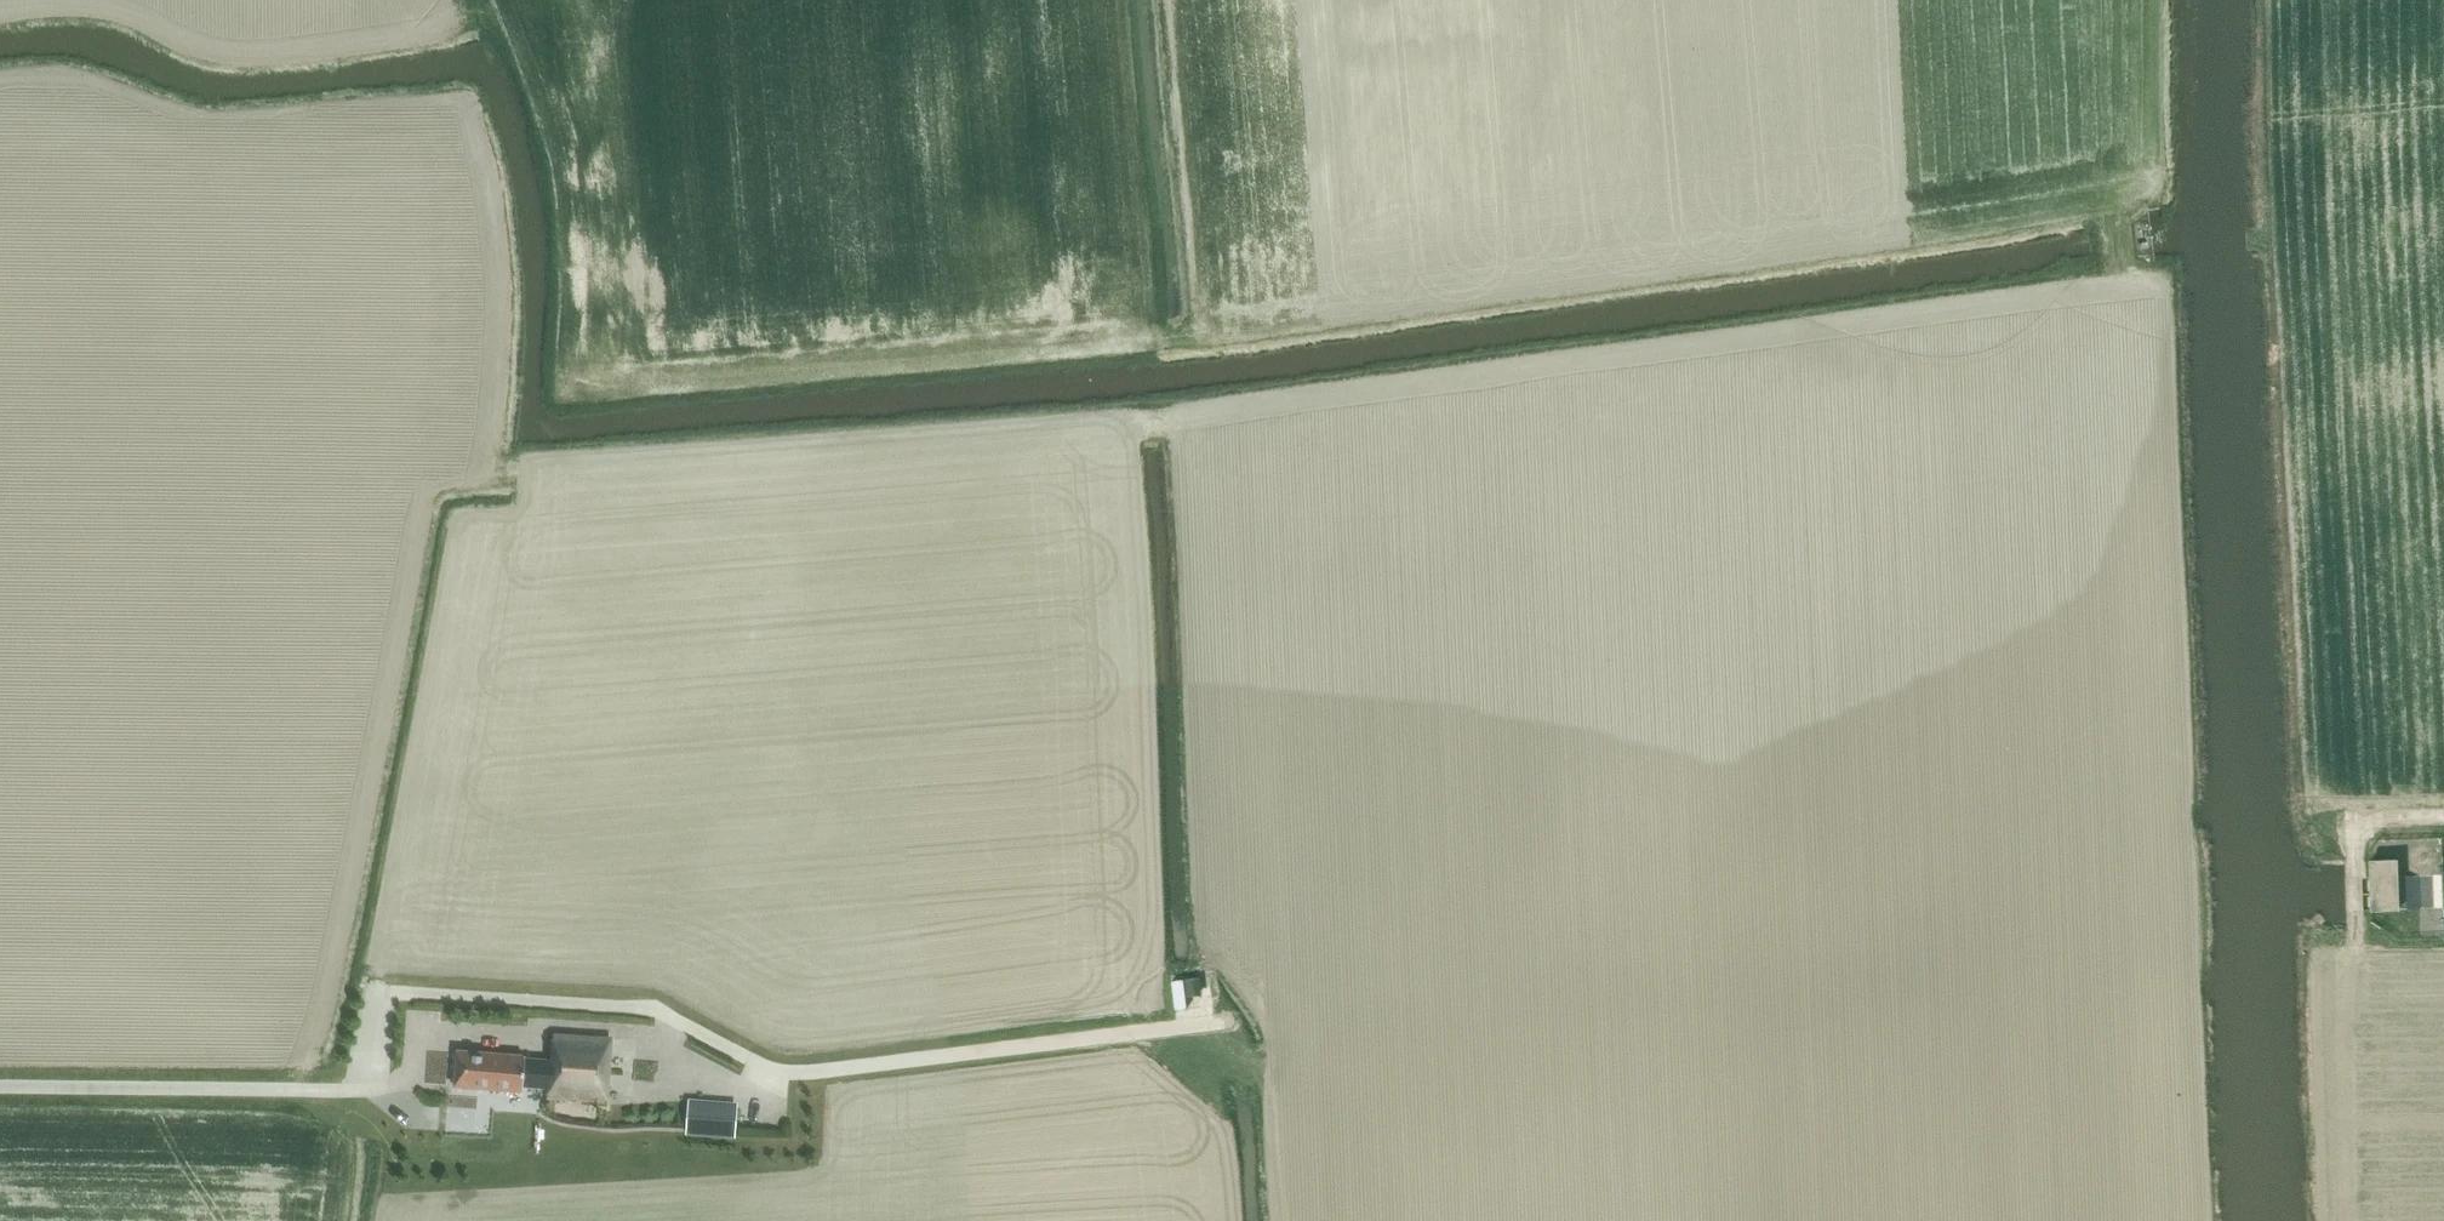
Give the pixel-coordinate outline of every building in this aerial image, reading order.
[(2370,911),(2397,910),(2396,861),(2368,861),(2370,911)] [(2403,874),(2404,907),(2437,906),(2436,873),(2403,874)] [(1199,978),(1185,980),(1186,995),(1201,993),(1199,978)] [(611,1039),(554,1034),(552,1060),(526,1058),(526,1056),(458,1051),(455,1087),(523,1091),(524,1086),(549,1088),(548,1098),(606,1102),(611,1039)] [(686,1135),(735,1138),(737,1103),(688,1099),(686,1135)] [(445,1121),(462,1121),(463,1105),(446,1104),(445,1121)]
